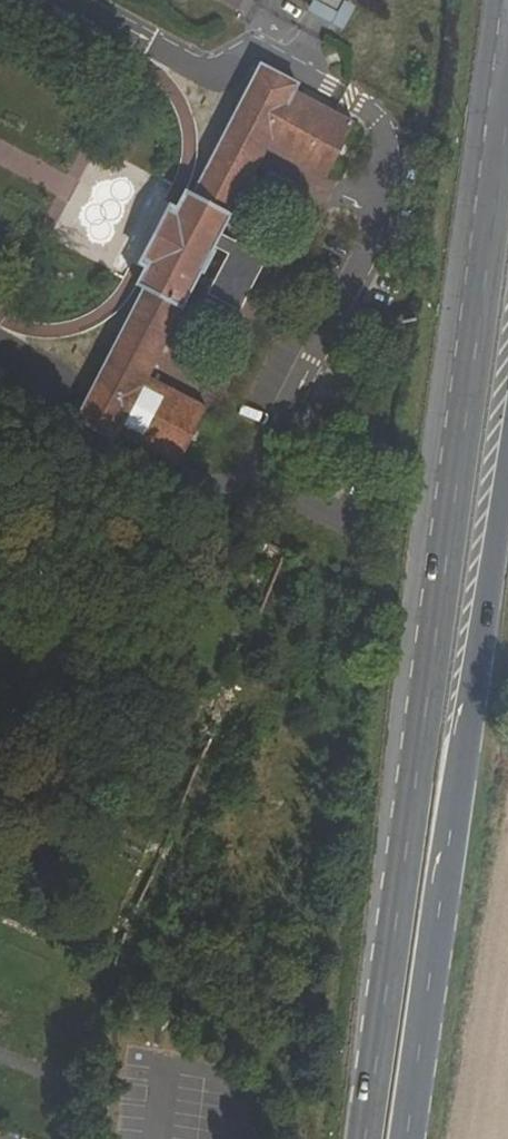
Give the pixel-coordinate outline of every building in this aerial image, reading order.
[(238,9),(243,0),(221,0),(238,9)] [(326,180),(355,124),(293,92),(298,83),(261,64),(197,188),(190,184),(138,283),(145,287),(76,420),(112,439),(116,431),(178,463),(206,409),(145,376),(212,248),(227,256),(206,296),(238,313),(271,248),(239,232),(233,243),(218,235),(265,147),(326,180)]
